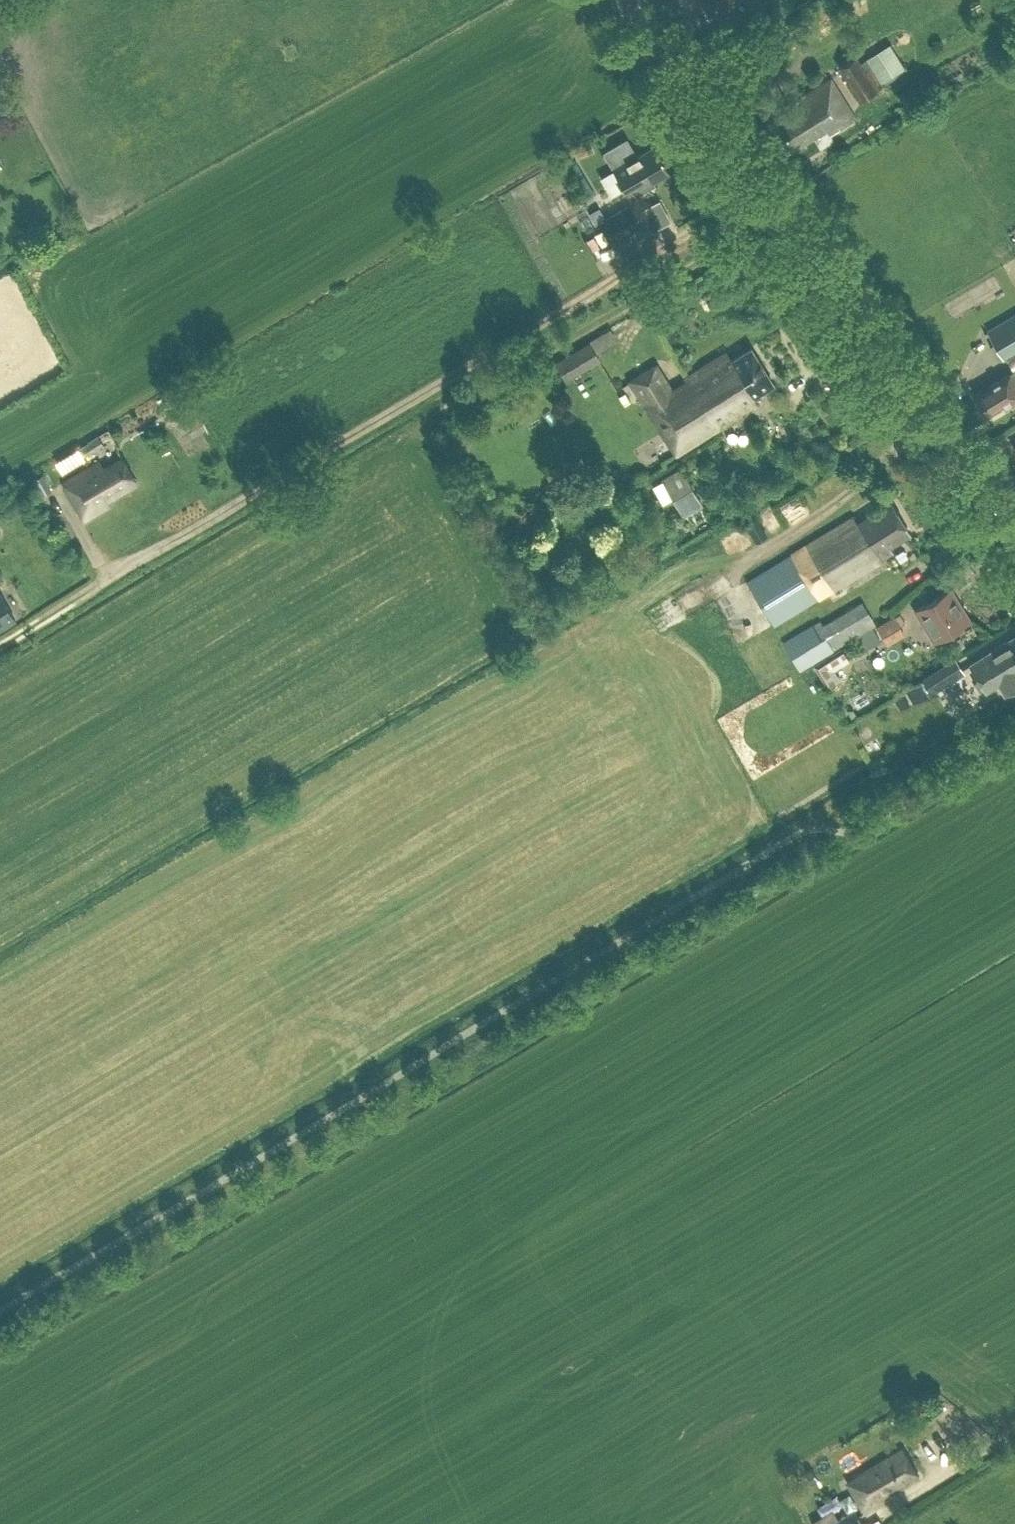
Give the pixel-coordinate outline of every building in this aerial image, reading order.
[(737,3),(739,2),(745,10),(760,0),(704,0),(716,17),(737,3)] [(887,44),(867,56),(879,77),(900,64),(887,44)] [(837,66),(858,101),(875,90),(854,55),(837,66)] [(828,133),(855,117),(830,77),(789,102),(792,108),(769,123),(787,151),(825,128),(828,133)] [(644,185),(668,171),(652,145),(636,154),(634,151),(611,165),(630,197),(646,188),(644,185)] [(640,225),(627,204),(604,217),(598,206),(588,212),(594,223),(598,221),(611,242),(640,225)] [(1014,350),(1014,313),(987,329),(1003,357),(1014,350)] [(600,358),(589,341),(555,362),(566,380),(600,358)] [(730,358),(726,351),(684,377),(687,383),(673,392),(655,364),(629,380),(675,453),(756,402),(752,395),(773,383),(750,346),(730,358)] [(1011,371),(988,384),(989,385),(973,394),(984,412),(1002,402),(1005,407),(1014,401),(1014,369),(1011,371)] [(807,393),(793,398),(797,409),(811,404),(807,393)] [(89,439),(99,456),(121,444),(112,427),(89,439)] [(103,468),(99,461),(63,483),(83,518),(109,503),(106,498),(136,481),(122,457),(103,468)] [(660,477),(682,515),(702,503),(680,466),(660,477)] [(31,480),(40,495),(51,489),(42,473),(31,480)] [(889,545),(909,532),(889,500),(856,521),(852,515),(791,552),(791,553),(746,581),(773,624),(818,596),(892,551),(889,545)] [(744,523),(755,541),(766,534),(755,516),(744,523)] [(968,619),(949,587),(924,603),(913,609),(932,641),(943,634),(968,619)] [(15,618),(0,593),(0,627),(15,618)] [(798,668),(875,623),(861,599),(821,623),(819,618),(782,641),(798,668)] [(884,639),(902,629),(894,614),(876,625),(884,639)] [(968,662),(986,689),(1000,680),(1005,689),(1014,683),(1014,633),(968,662)] [(812,664),(826,687),(834,682),(825,667),(846,654),(841,646),(812,664)] [(928,691),(962,669),(953,655),(920,676),(928,691)] [(875,1501),(919,1475),(903,1448),(859,1473),(860,1475),(849,1481),(863,1506),(874,1499),(875,1501)]
